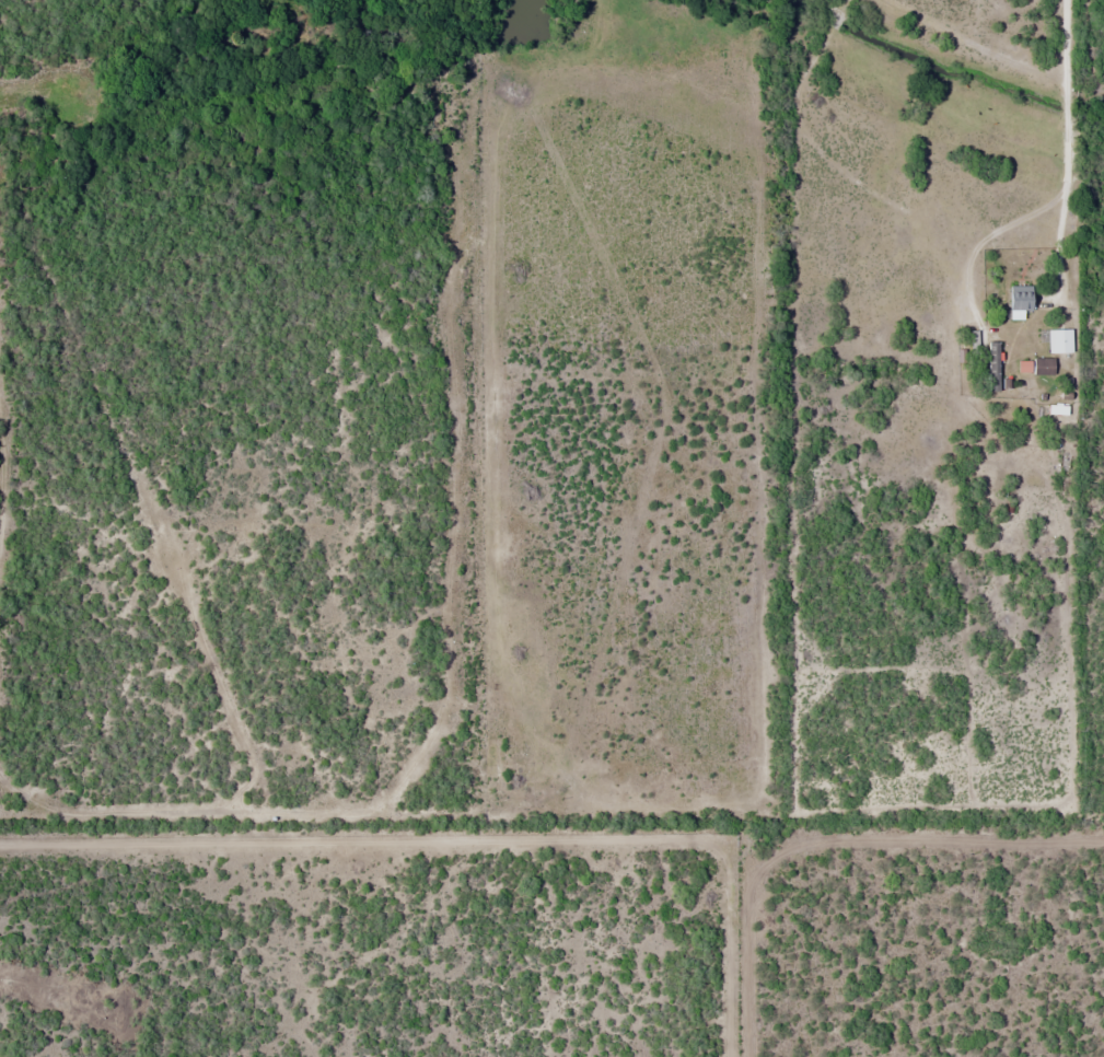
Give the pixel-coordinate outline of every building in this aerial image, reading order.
[(1030,284),(1007,284),(1007,310),(1030,310),(1030,284)] [(1070,328),(1048,328),(1048,352),(1070,352),(1070,328)] [(987,391),(1000,391),(1000,341),(987,341),(987,391)] [(1052,358),(1032,358),(1032,374),(1052,374),(1052,358)] [(1066,414),(1066,404),(1048,403),(1048,413),(1066,414)]
